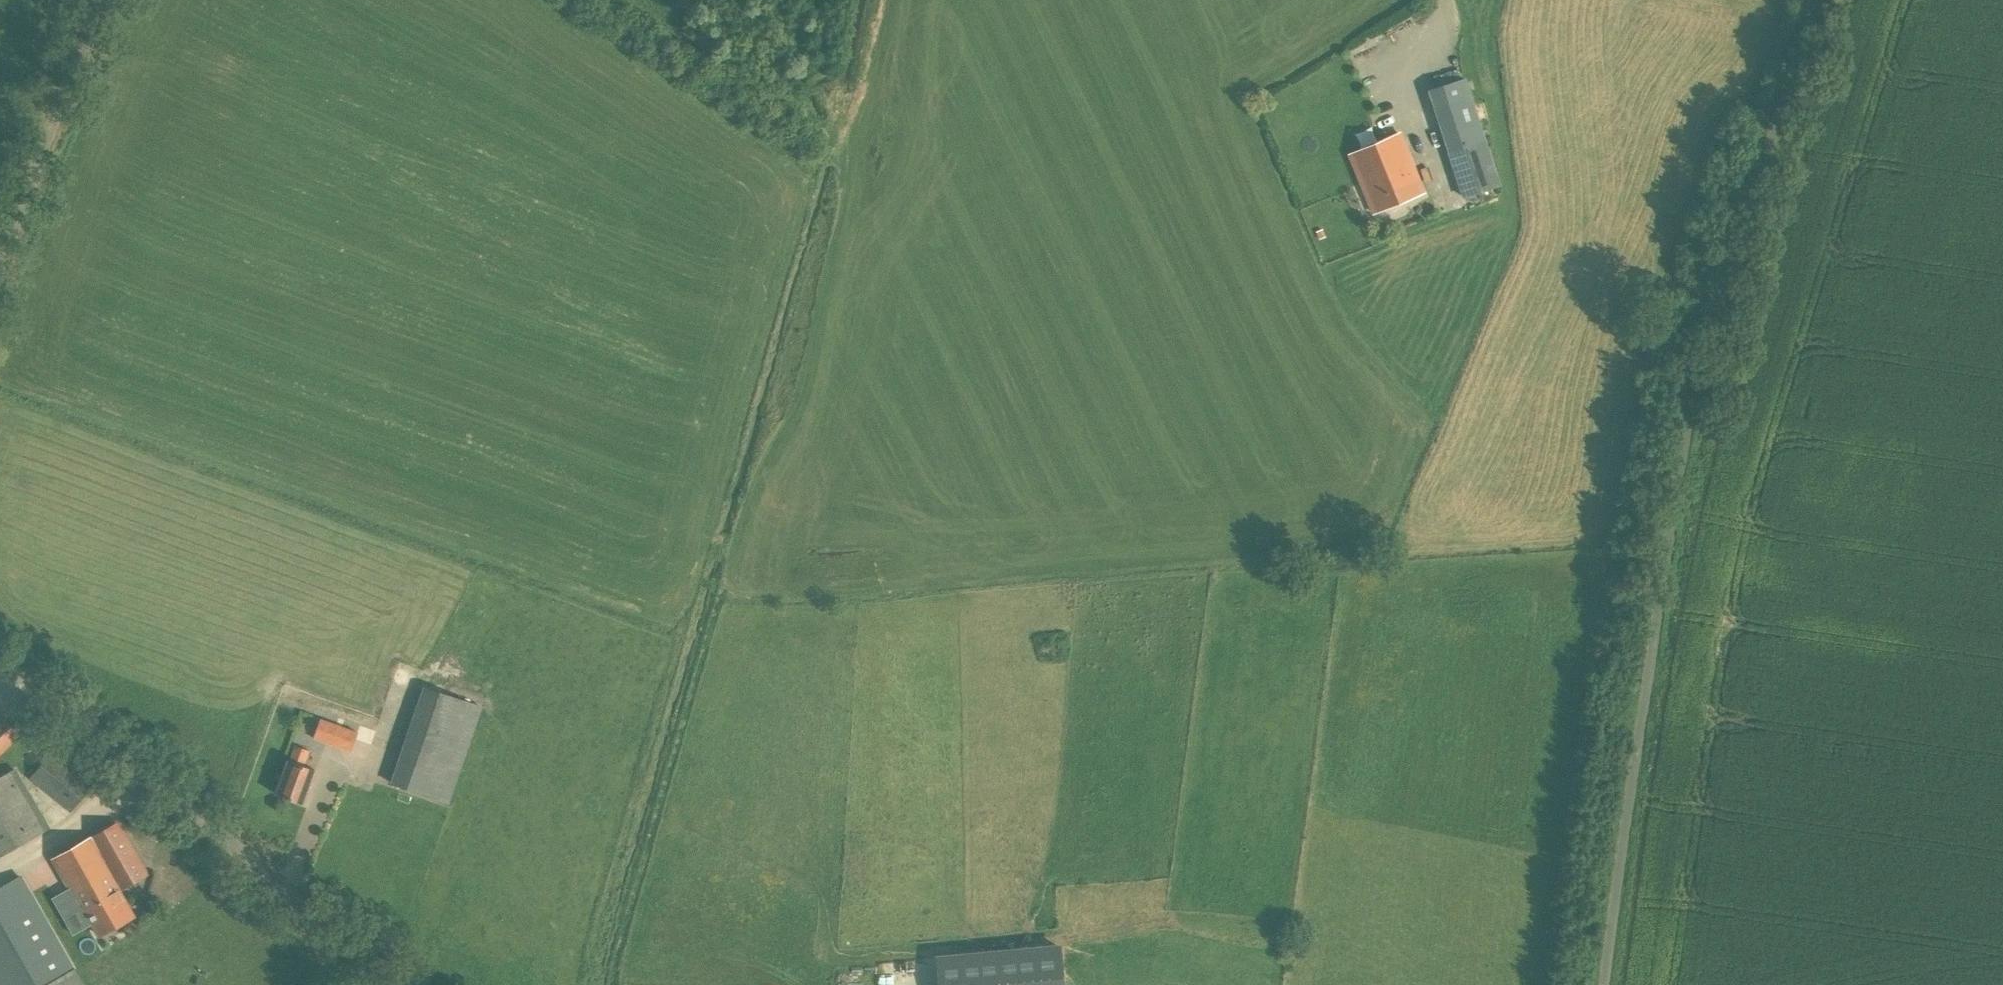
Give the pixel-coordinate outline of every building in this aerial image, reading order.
[(1501,185),(1486,142),(1466,78),(1428,91),(1449,153),(1464,198),(1501,185)] [(1373,213),(1424,192),(1399,132),(1349,153),(1373,213)] [(450,803),(483,705),(424,686),(391,784),(450,803)] [(20,735),(0,714),(0,756),(20,735)] [(357,732),(320,719),(313,737),(350,750),(357,732)] [(304,765),(310,750),(295,745),(290,759),(289,759),(276,794),(302,804),(315,769),(304,765)] [(70,813),(92,788),(52,753),(29,778),(70,813)] [(50,828),(16,770),(0,778),(0,856),(50,828)] [(92,834),(52,857),(63,878),(82,912),(86,910),(100,937),(135,917),(121,891),(124,889),(146,876),(116,823),(93,836),(92,834)] [(21,878),(0,889),(0,984),(83,984),(75,971),(74,971),(21,878)] [(940,984),(1063,984),(1059,946),(937,957),(940,984)]
